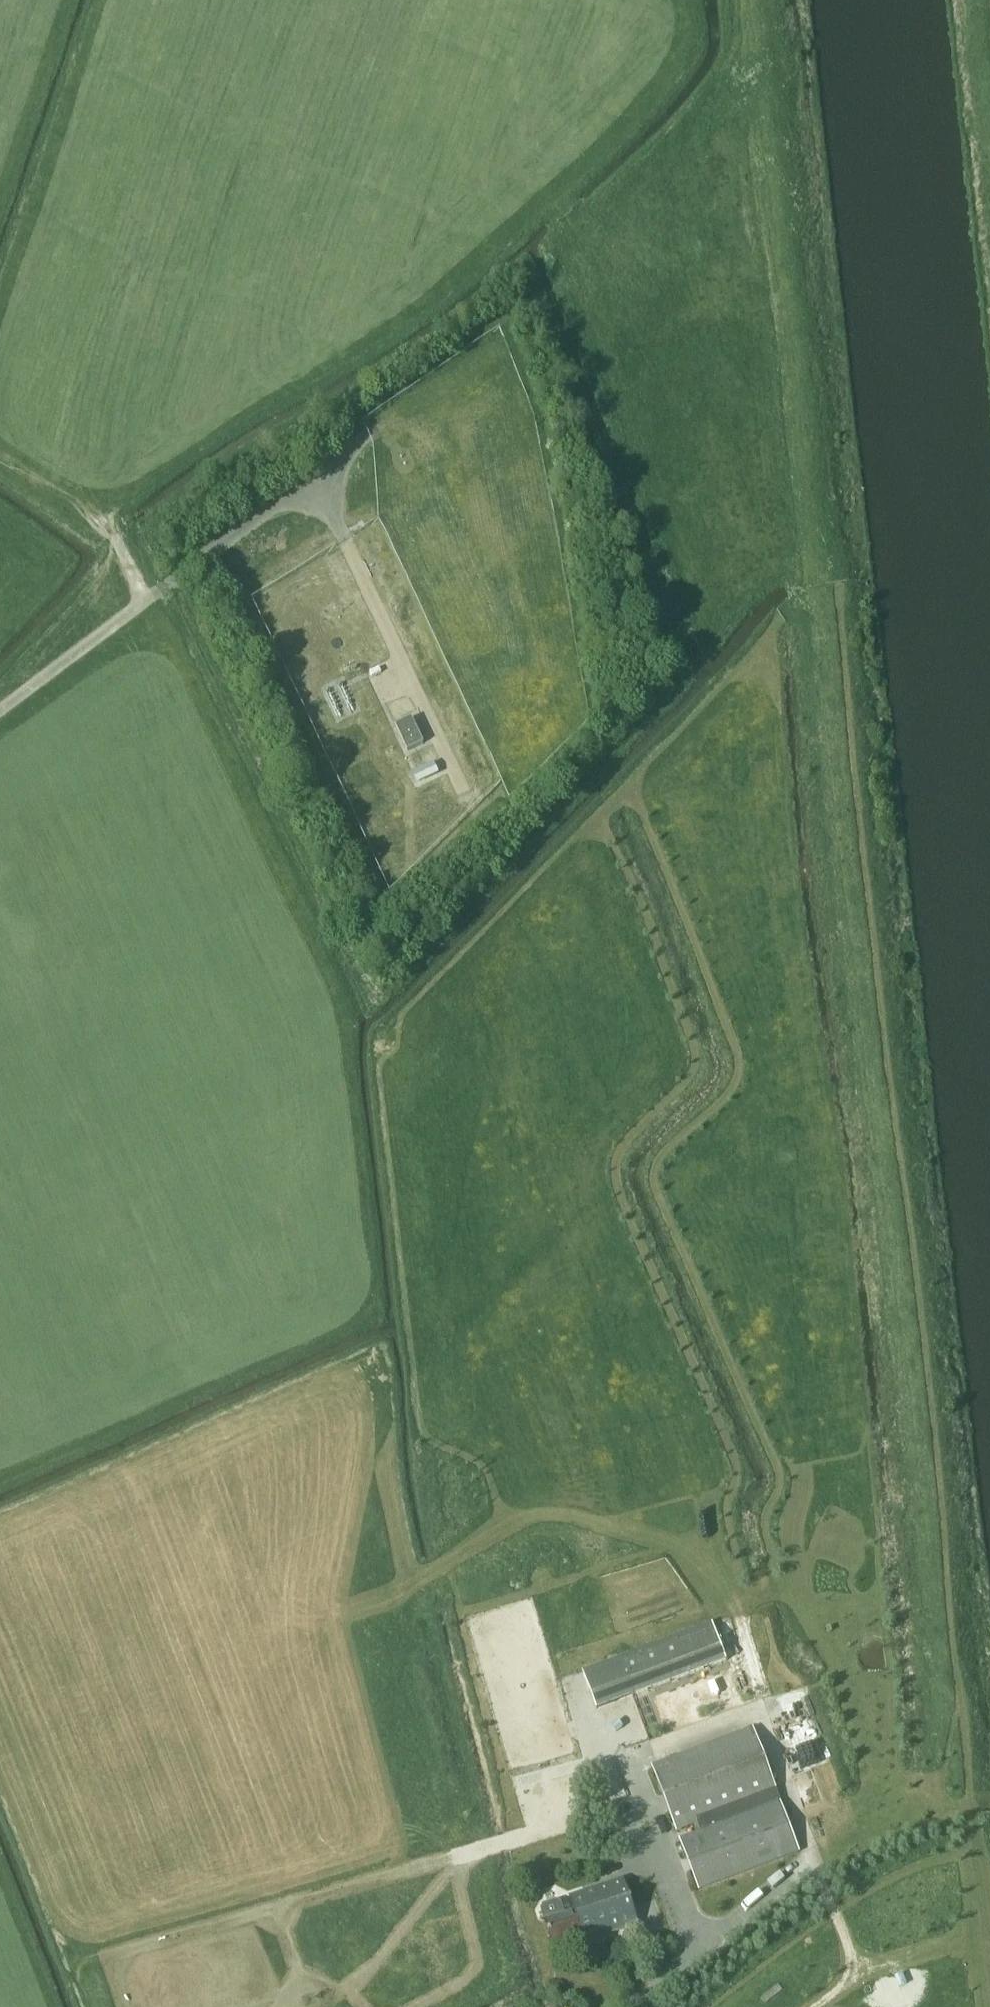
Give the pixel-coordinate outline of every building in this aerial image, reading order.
[(413,718),(396,725),(407,750),(424,743),(413,718)] [(414,770),(420,782),(442,771),(437,759),(414,770)] [(713,1622),(580,1670),(594,1709),(727,1660),(713,1622)] [(753,1727),(651,1765),(677,1832),(698,1824),(700,1830),(679,1838),(698,1890),(801,1852),(753,1727)] [(569,1894),(569,1896),(575,1911),(566,1914),(562,1902),(557,1900),(543,1904),(541,1909),(545,1921),(543,1922),(551,1947),(583,1936),(584,1941),(640,1923),(624,1876),(569,1894)]
